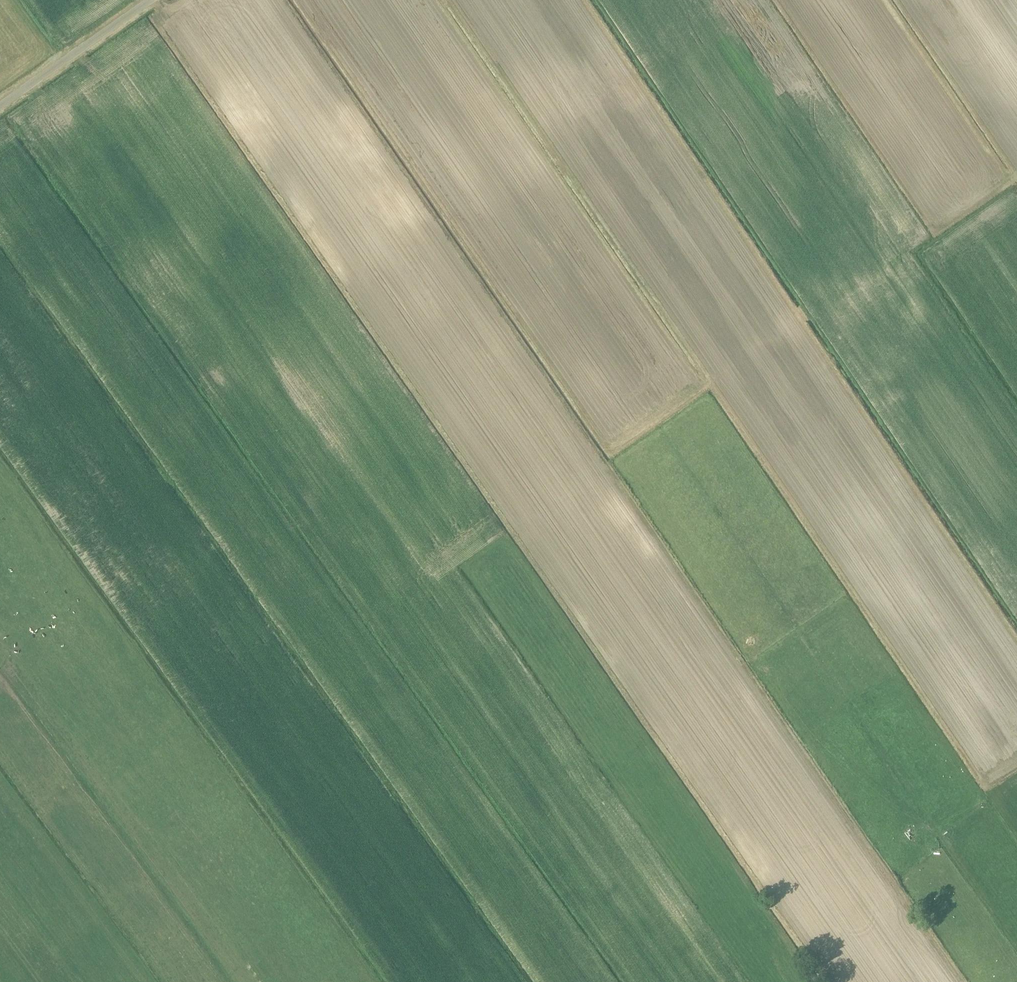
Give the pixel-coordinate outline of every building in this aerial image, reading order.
[(909,830),(904,833),(909,840),(914,836),(909,830)]
